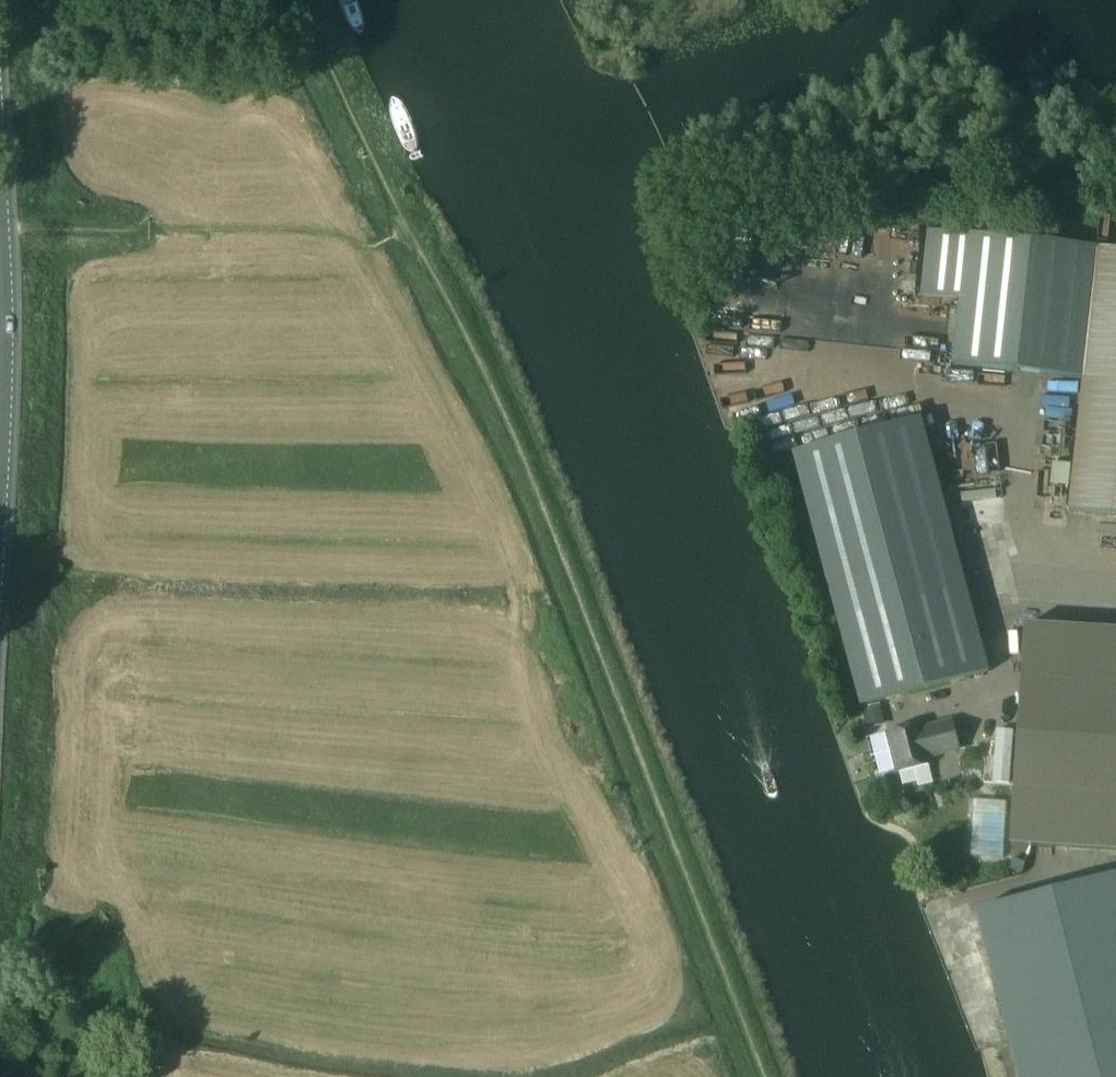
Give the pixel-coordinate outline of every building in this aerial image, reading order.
[(929,230),(922,295),(961,300),(954,365),(1084,379),(1070,511),(1115,516),(1115,250),(929,230)] [(920,419),(794,453),(862,707),(988,673),(920,419)] [(1011,845),(1115,852),(1115,632),(1025,626),(1011,845)] [(898,774),(931,765),(929,758),(960,750),(953,722),(922,730),(921,724),(888,733),(898,774)] [(974,910),(1016,1076),(1115,1076),(1115,875),(974,910)]
